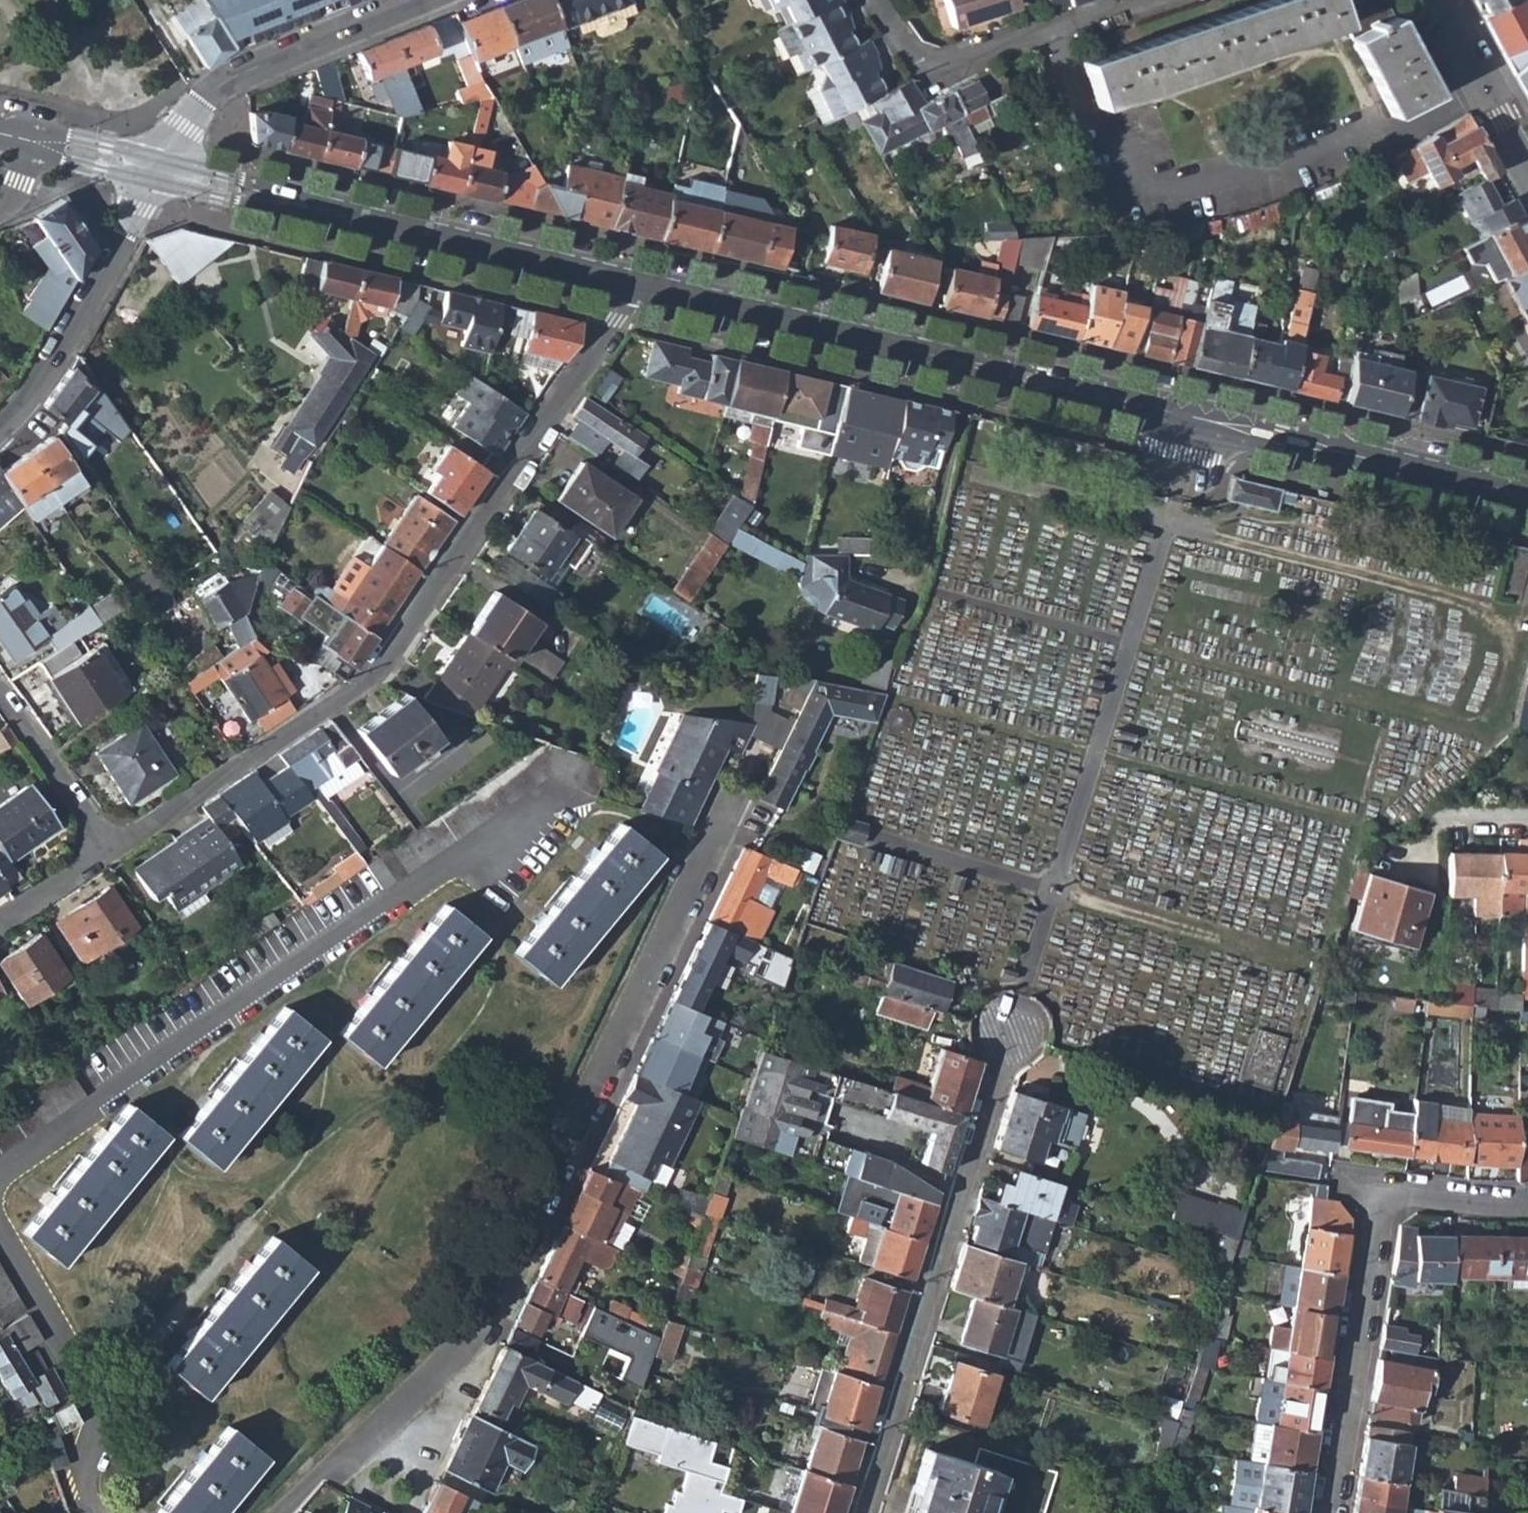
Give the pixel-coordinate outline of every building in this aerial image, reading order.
[(352,0),(202,0),(213,16),(233,48),(235,46),(243,44),(308,17),(352,0)] [(513,43),(560,24),(551,0),(511,0),(497,6),(513,43)] [(562,28),(578,22),(632,1),(632,0),(551,0),(560,24),(562,28)] [(794,23),(837,0),(767,0),(772,10),(783,4),(794,23)] [(847,29),(840,17),(847,13),(841,0),(837,0),(794,23),(778,31),(792,57),(798,54),(807,70),(820,63),(856,45),(847,29)] [(953,24),(1017,4),(1016,0),(945,0),(953,24)] [(1052,10),(1080,0),(1046,0),(1052,10)] [(1391,114),(1433,92),(1386,0),(1260,0),(1084,61),(1100,105),(1150,88),(1343,24),(1386,105),(1391,114)] [(1489,12),(1512,0),(1483,0),(1489,12)] [(1518,0),(1512,0),(1489,12),(1484,15),(1516,75),(1527,63),(1527,19),(1518,0)] [(1527,19),(1527,0),(1518,0),(1527,19)] [(632,1),(578,22),(581,31),(595,26),(597,31),(603,33),(622,26),(624,21),(622,15),(636,10),(632,1)] [(172,18),(205,67),(233,48),(213,16),(203,22),(192,5),(172,18)] [(471,53),(473,58),(513,43),(497,6),(458,20),(471,53)] [(853,26),(847,13),(840,17),(847,29),(853,26)] [(391,38),(406,76),(414,73),(409,60),(436,50),(426,23),(391,38)] [(398,119),(402,119),(421,114),(406,76),(391,38),(358,51),(368,77),(381,72),(398,119)] [(827,74),(820,91),(809,96),(824,124),(842,114),(853,108),(866,101),(886,91),(876,72),(888,67),(881,52),(878,54),(870,38),(856,45),(820,63),(827,74)] [(457,90),(461,103),(468,101),(480,98),(491,95),(481,77),(473,58),(471,53),(458,58),(468,86),(457,90)] [(342,103),(344,104),(331,61),(313,69),(320,86),(325,98),(330,100),(342,103)] [(950,88),(964,121),(986,109),(980,96),(1005,83),(996,65),(950,88)] [(925,129),(914,106),(924,101),(910,79),(886,91),(866,101),(875,117),(862,124),(880,155),(927,131),(925,129)] [(325,98),(320,86),(310,91),(302,127),(248,114),(251,143),(317,159),(330,100),(325,98)] [(951,131),(964,156),(978,150),(964,121),(950,88),(924,101),(914,106),(925,129),(927,131),(941,124),(946,134),(951,131)] [(458,192),(528,209),(535,181),(541,182),(531,165),(513,176),(501,174),(503,166),(492,149),(477,146),(479,133),(482,134),(491,95),(480,98),(458,192)] [(412,181),(458,192),(480,98),(468,101),(460,134),(449,132),(442,161),(427,158),(426,163),(416,161),(412,181)] [(317,159),(363,169),(368,149),(360,146),(361,142),(334,135),(342,103),(330,100),(317,159)] [(842,114),(850,128),(861,122),(853,108),(842,114)] [(1426,170),(1434,185),(1455,174),(1450,166),(1486,147),(1468,113),(1390,156),(1405,182),(1426,170)] [(371,172),(387,175),(394,150),(394,149),(378,145),(371,172)] [(387,175),(403,179),(409,154),(394,150),(387,175)] [(560,216),(611,229),(622,184),(623,178),(597,172),(598,165),(589,162),(586,170),(568,166),(563,187),(541,182),(560,216)] [(1472,220),(1481,236),(1488,232),(1523,215),(1514,198),(1501,204),(1486,177),(1448,197),(1463,225),(1472,220)] [(528,209),(560,216),(541,182),(535,181),(528,209)] [(611,229),(659,240),(668,199),(669,195),(622,184),(611,229)] [(708,252),(779,268),(789,228),(735,214),(737,204),(725,202),(726,199),(720,197),(717,210),(708,252)] [(717,210),(668,199),(659,240),(708,252),(717,210)] [(27,317),(47,330),(95,249),(59,200),(30,221),(44,240),(31,251),(47,273),(31,300),(36,303),(27,317)] [(1282,200),(1228,216),(1224,232),(1278,216),(1282,200)] [(1488,232),(1481,236),(1459,247),(1467,263),(1475,265),(1500,252),(1527,238),(1527,225),(1523,215),(1488,232)] [(1387,229),(1388,232),(1394,241),(1415,229),(1408,218),(1387,229)] [(1190,224),(1191,234),(1200,233),(1203,221),(1190,224)] [(942,306),(1000,320),(1007,292),(1014,263),(1019,240),(1011,224),(986,222),(986,240),(991,240),(991,245),(999,246),(995,264),(979,261),(976,274),(950,268),(942,306)] [(180,284),(238,240),(182,226),(146,240),(180,284)] [(823,264),(861,273),(870,235),(832,226),(823,264)] [(1019,240),(1014,263),(1042,270),(1051,237),(1019,240)] [(1500,252),(1475,265),(1480,266),(1482,264),(1492,281),(1504,276),(1527,265),(1527,238),(1500,252)] [(1238,376),(1289,389),(1298,351),(1316,268),(1312,239),(1304,239),(1303,265),(1286,334),(1282,334),(1279,345),(1261,340),(1265,326),(1258,325),(1259,320),(1253,319),(1252,323),(1238,376)] [(878,291),(927,303),(935,263),(888,250),(878,291)] [(330,318),(344,332),(351,299),(359,269),(307,256),(301,284),(307,290),(339,297),(330,318)] [(1527,321),(1527,265),(1504,276),(1527,321)] [(359,269),(351,299),(402,311),(419,284),(359,269)] [(1394,281),(1396,305),(1415,295),(1413,272),(1394,281)] [(1153,293),(1149,308),(1156,310),(1144,354),(1167,360),(1189,278),(1176,275),(1171,298),(1153,293)] [(1167,360),(1190,365),(1205,306),(1193,303),(1199,281),(1189,278),(1167,360)] [(1230,282),(1212,278),(1205,306),(1190,365),(1238,376),(1252,323),(1253,319),(1255,308),(1231,302),(1230,306),(1225,305),(1230,282)] [(1078,339),(1107,346),(1121,299),(1122,295),(1124,291),(1095,284),(1090,300),(1078,339)] [(1027,326),(1078,339),(1090,300),(1038,287),(1027,326)] [(448,290),(441,311),(438,322),(467,329),(463,347),(491,354),(505,304),(448,290)] [(1023,296),(1007,292),(1000,320),(1016,324),(1023,296)] [(1107,346),(1129,351),(1142,307),(1133,304),(1135,299),(1122,295),(1121,299),(1107,346)] [(1396,305),(1399,323),(1417,315),(1415,295),(1396,305)] [(397,328),(411,337),(423,318),(428,309),(416,300),(397,328)] [(526,336),(525,342),(568,352),(574,343),(579,322),(516,307),(510,331),(526,336)] [(1137,352),(1144,354),(1156,310),(1149,308),(1137,352)] [(423,318),(438,322),(441,311),(428,309),(423,318)] [(333,356),(280,421),(301,438),(289,452),(300,462),(314,447),(373,356),(344,332),(330,318),(329,317),(312,334),(333,356)] [(679,394),(725,404),(736,360),(712,354),(711,362),(689,357),(691,349),(655,341),(646,377),(680,385),(679,394)] [(555,371),(568,352),(525,342),(521,362),(555,371)] [(1345,402),(1399,415),(1409,369),(1376,361),(1377,353),(1353,348),(1350,365),(1345,402)] [(1289,389),(1345,402),(1350,365),(1338,362),(1335,376),(1318,373),(1322,357),(1298,351),(1289,389)] [(43,405),(64,421),(96,380),(78,355),(70,370),(43,405)] [(742,500),(751,505),(762,458),(782,371),(736,360),(725,404),(757,411),(756,416),(752,436),(756,437),(742,500)] [(602,371),(599,375),(614,385),(616,381),(602,371)] [(782,371),(762,458),(773,461),(783,413),(805,418),(806,413),(825,417),(834,383),(782,371)] [(1417,419),(1443,425),(1444,417),(1470,423),(1479,386),(1428,373),(1417,419)] [(599,375),(588,391),(602,401),(614,385),(599,375)] [(453,430),(495,461),(507,443),(502,440),(508,431),(516,429),(525,416),(468,377),(454,398),(468,407),(453,430)] [(845,386),(834,383),(825,417),(823,427),(834,429),(835,424),(845,386)] [(835,424),(882,435),(892,397),(845,386),(835,424)] [(578,419),(566,436),(593,455),(605,437),(622,448),(610,466),(632,481),(644,463),(633,455),(645,436),(620,419),(618,420),(584,397),(572,415),(578,419)] [(941,451),(951,411),(901,399),(889,457),(896,458),(901,468),(912,471),(922,465),(927,448),(941,451)] [(757,411),(725,404),(724,409),(756,416),(757,411)] [(268,436),(289,452),(301,438),(280,421),(268,436)] [(53,438),(27,457),(60,505),(85,487),(53,438)] [(441,500),(461,513),(488,472),(448,445),(432,470),(439,476),(429,491),(441,500)] [(300,462),(289,452),(271,476),(280,484),(300,462)] [(1136,456),(1123,452),(1121,463),(1134,466),(1136,456)] [(27,457),(1,474),(31,517),(34,523),(60,505),(27,457)] [(554,498),(608,536),(634,498),(579,461),(554,498)] [(821,484),(846,490),(850,473),(825,467),(821,484)] [(1,538),(31,517),(1,474),(0,472),(0,537),(1,538)] [(1296,493),(1233,479),(1228,501),(1279,513),(1281,502),(1293,505),(1296,493)] [(734,495),(708,532),(711,533),(725,543),(751,505),(742,500),(734,495)] [(259,534),(273,547),(295,502),(280,496),(259,534)] [(461,513),(441,500),(435,509),(419,499),(385,550),(420,574),(461,513)] [(541,504),(535,513),(559,529),(565,520),(541,504)] [(532,511),(506,550),(545,575),(542,579),(554,587),(569,564),(574,567),(593,539),(572,525),(567,534),(559,529),(535,513),(532,511)] [(672,591),(686,601),(725,543),(711,533),(672,591)] [(329,607),(377,639),(420,574),(385,550),(351,601),(339,594),(329,607)] [(824,614),(874,632),(877,623),(893,628),(904,599),(845,577),(846,573),(846,554),(804,554),(798,581),(803,594),(810,604),(824,614)] [(226,624),(239,648),(264,632),(260,575),(226,584),(198,600),(216,630),(226,624)] [(13,658),(47,637),(57,652),(103,624),(92,608),(64,626),(52,608),(35,619),(12,585),(0,594),(0,640),(13,658)] [(509,660),(548,685),(563,661),(525,636),(536,620),(493,592),(466,633),(509,660)] [(329,607),(314,597),(309,606),(291,594),(282,609),(332,640),(329,646),(359,666),(377,639),(329,607)] [(194,677),(201,687),(217,676),(247,723),(285,699),(268,671),(258,657),(271,649),(265,644),(264,632),(239,648),(194,677)] [(466,633),(422,698),(466,713),(472,715),(509,660),(466,633)] [(46,680),(76,724),(122,694),(93,649),(46,680)] [(885,685),(891,656),(870,652),(863,680),(885,685)] [(268,671),(285,699),(294,693),(276,665),(268,671)] [(813,677),(753,670),(751,701),(769,703),(771,684),(791,686),(784,701),(798,708),(807,691),(809,687),(813,677)] [(192,693),(201,687),(194,677),(186,683),(192,693)] [(813,677),(809,687),(819,690),(823,678),(813,677)] [(887,690),(823,678),(819,690),(809,687),(807,691),(798,708),(793,718),(780,745),(755,795),(781,808),(801,767),(805,768),(815,748),(812,746),(829,709),(877,718),(887,690)] [(1524,681),(1519,699),(1527,699),(1527,681),(1524,681)] [(357,728),(391,769),(404,760),(406,764),(431,744),(429,741),(466,713),(422,698),(404,691),(357,728)] [(746,736),(780,745),(793,718),(768,709),(769,703),(751,701),(749,723),(752,724),(746,736)] [(250,727),(258,738),(259,737),(295,714),(288,703),(250,727)] [(634,810),(686,826),(723,749),(736,756),(746,736),(752,724),(749,723),(677,713),(650,771),(652,771),(634,810)] [(312,798),(337,831),(342,829),(334,813),(315,786),(357,755),(329,720),(278,755),(286,765),(312,798)] [(96,753),(129,803),(174,773),(142,723),(96,753)] [(17,738),(7,724),(0,729),(0,749),(17,738)] [(510,728),(515,761),(545,740),(510,728)] [(376,857),(391,879),(547,772),(593,793),(607,762),(545,740),(515,761),(376,857)] [(241,829),(253,845),(287,821),(284,817),(312,798),(286,765),(263,781),(254,770),(216,796),(241,829)] [(8,859),(59,823),(30,781),(0,802),(0,848),(8,859)] [(162,892),(172,908),(238,863),(223,840),(241,829),(216,796),(201,806),(211,819),(132,871),(150,899),(162,892)] [(834,837),(857,845),(864,824),(842,817),(834,837)] [(513,952),(547,980),(655,851),(620,824),(513,952)] [(1513,922),(1521,922),(1522,873),(1523,839),(1516,839),(1515,854),(1497,853),(1496,912),(1513,913),(1513,922)] [(736,931),(758,941),(771,911),(750,902),(764,873),(788,883),(794,868),(742,846),(707,918),(736,931)] [(1497,853),(1447,853),(1446,895),(1473,896),(1472,916),(1496,916),(1496,914),(1496,912),(1497,853)] [(332,869),(341,881),(364,865),(355,854),(332,869)] [(1349,934),(1409,951),(1427,892),(1367,874),(1349,934)] [(79,958),(133,923),(107,886),(55,919),(79,958)] [(297,901),(303,908),(310,903),(305,896),(297,901)] [(337,1034),(372,1062),(480,934),(444,905),(337,1034)] [(1513,928),(1513,922),(1513,913),(1496,912),(1496,914),(1496,928),(1513,928)] [(705,998),(736,931),(707,918),(676,984),(705,998)] [(64,971),(38,931),(0,956),(0,966),(21,999),(64,971)] [(927,1005),(938,1010),(948,980),(891,962),(881,989),(927,1005)] [(1468,1008),(1494,1009),(1495,992),(1495,989),(1444,988),(1444,1007),(1468,1008)] [(920,1026),(927,1005),(881,989),(874,1009),(920,1026)] [(1519,992),(1495,992),(1494,1009),(1519,1009),(1519,992)] [(1417,1018),(1468,1019),(1468,1008),(1444,1007),(1418,1007),(1417,1018)] [(176,1135),(211,1164),(317,1036),(283,1008),(176,1135)] [(866,1183),(933,1204),(936,1193),(887,1159),(817,1133),(830,1097),(932,1130),(930,1140),(925,1139),(917,1166),(942,1174),(960,1114),(860,1081),(759,1047),(727,1137),(835,1173),(866,1183)] [(860,1081),(960,1114),(978,1060),(947,1051),(945,1056),(936,1053),(925,1087),(865,1066),(860,1081)] [(600,1173),(640,1190),(655,1161),(665,1166),(697,1098),(635,1070),(622,1097),(634,1103),(600,1173)] [(1011,1089),(1000,1124),(1045,1138),(1048,1139),(1072,1147),(1083,1113),(1011,1089)] [(1341,1145),(1405,1154),(1409,1114),(1382,1111),(1383,1103),(1347,1098),(1341,1145)] [(19,1231),(54,1260),(163,1134),(127,1104),(19,1231)] [(1256,1170),(1314,1178),(1316,1163),(1277,1157),(1278,1147),(1281,1148),(1282,1143),(1328,1149),(1333,1115),(1287,1109),(1287,1106),(1282,1106),(1281,1112),(1276,1112),(1274,1118),(1273,1118),(1256,1170)] [(1466,1162),(1516,1163),(1516,1140),(1517,1112),(1467,1113),(1467,1120),(1466,1162)] [(1405,1154),(1466,1162),(1467,1120),(1409,1114),(1405,1154)] [(993,1147),(1038,1161),(1040,1155),(1045,1138),(1000,1124),(993,1147)] [(1527,1180),(1527,1141),(1516,1140),(1516,1163),(1516,1180),(1527,1180)] [(588,1167),(561,1223),(608,1245),(631,1198),(635,1200),(640,1190),(600,1173),(588,1167)] [(1037,1214),(1048,1218),(1059,1185),(1011,1169),(1007,1183),(997,1180),(991,1199),(1020,1209),(1037,1214)] [(866,1183),(835,1173),(829,1194),(835,1195),(830,1209),(825,1207),(825,1209),(864,1222),(869,1205),(881,1208),(876,1226),(882,1227),(921,1240),(933,1204),(866,1183)] [(714,1174),(710,1184),(719,1188),(724,1189),(727,1179),(714,1174)] [(716,1194),(719,1188),(710,1184),(700,1212),(718,1218),(725,1198),(716,1194)] [(991,1199),(978,1195),(964,1237),(1007,1252),(1009,1243),(1041,1253),(1052,1219),(1048,1218),(1037,1214),(1020,1209),(991,1199)] [(1167,1219),(1207,1231),(1213,1209),(1175,1196),(1167,1219)] [(1339,1272),(1346,1232),(1348,1217),(1335,1201),(1309,1197),(1298,1265),(1339,1272)] [(1213,1209),(1207,1231),(1233,1239),(1242,1214),(1231,1211),(1232,1207),(1219,1203),(1218,1207),(1214,1205),(1213,1209)] [(687,1211),(684,1218),(696,1224),(699,1216),(687,1211)] [(682,1265),(700,1271),(718,1218),(700,1212),(699,1216),(696,1224),(682,1262),(682,1265)] [(561,1223),(536,1276),(561,1289),(570,1294),(576,1281),(567,1276),(577,1257),(599,1268),(609,1265),(617,1250),(608,1245),(561,1223)] [(858,1262),(870,1266),(882,1227),(876,1226),(868,1223),(863,1238),(866,1239),(858,1262)] [(1412,1279),(1447,1279),(1447,1275),(1447,1235),(1413,1235),(1414,1228),(1397,1225),(1388,1283),(1410,1287),(1412,1279)] [(921,1240),(882,1227),(870,1266),(909,1278),(921,1240)] [(1196,1266),(1222,1274),(1229,1254),(1233,1239),(1207,1231),(1196,1266)] [(1447,1235),(1447,1275),(1491,1276),(1492,1236),(1447,1235)] [(164,1364),(199,1393),(310,1266),(274,1236),(164,1364)] [(1492,1236),(1491,1276),(1527,1275),(1527,1238),(1492,1236)] [(973,1296),(1003,1305),(1017,1261),(963,1243),(949,1288),(973,1296)] [(664,1272),(677,1278),(682,1265),(682,1262),(669,1257),(664,1272)] [(677,1278),(676,1281),(690,1287),(695,1289),(700,1271),(682,1265),(677,1278)] [(1309,1307),(1333,1311),(1339,1272),(1298,1265),(1291,1304),(1309,1307)] [(22,1309),(0,1271),(0,1322),(22,1309)] [(515,1320),(536,1331),(545,1312),(552,1316),(554,1312),(573,1321),(578,1311),(575,1310),(579,1299),(570,1294),(561,1289),(536,1276),(515,1320)] [(819,1309),(892,1333),(905,1292),(861,1278),(852,1307),(823,1299),(822,1304),(810,1301),(809,1306),(819,1309)] [(681,1311),(690,1287),(676,1281),(667,1305),(681,1311)] [(1216,1293),(1227,1294),(1229,1284),(1220,1283),(1216,1293)] [(1216,1293),(1209,1315),(1224,1317),(1228,1295),(1227,1294),(1216,1293)] [(1003,1305),(973,1296),(958,1341),(999,1354),(1013,1308),(1003,1305)] [(602,1310),(622,1320),(626,1311),(628,1310),(608,1300),(602,1310)] [(1326,1357),(1333,1311),(1309,1307),(1291,1304),(1288,1329),(1270,1325),(1266,1348),(1284,1350),(1302,1353),(1326,1357)] [(842,1346),(834,1373),(875,1385),(892,1333),(819,1309),(817,1316),(822,1318),(820,1323),(838,1329),(837,1330),(846,1334),(842,1346)] [(643,1320),(626,1311),(622,1320),(639,1328),(643,1320)] [(0,1328),(0,1331),(3,1335),(14,1354),(39,1339),(25,1313),(0,1328)] [(1207,1321),(1202,1338),(1222,1341),(1224,1341),(1228,1318),(1224,1317),(1209,1315),(1207,1321)] [(666,1360),(679,1324),(662,1319),(651,1349),(649,1354),(666,1360)] [(512,1325),(503,1345),(548,1368),(554,1356),(530,1343),(533,1337),(512,1325)] [(1378,1348),(1413,1354),(1416,1336),(1402,1334),(1403,1328),(1381,1325),(1378,1348)] [(833,1342),(842,1346),(846,1334),(837,1330),(833,1342)] [(9,1395),(16,1391),(26,1407),(38,1400),(43,1408),(46,1406),(44,1404),(63,1392),(49,1368),(47,1370),(35,1350),(18,1360),(14,1354),(3,1335),(0,1337),(0,1380),(9,1395)] [(1193,1367),(1217,1371),(1222,1341),(1202,1338),(1196,1357),(1193,1365),(1193,1367)] [(487,1379),(471,1412),(495,1425),(499,1416),(505,1420),(522,1384),(562,1402),(566,1399),(589,1410),(597,1393),(548,1368),(503,1345),(487,1379)] [(637,1345),(630,1368),(643,1373),(649,1354),(651,1349),(637,1345)] [(1280,1381),(1321,1388),(1326,1357),(1302,1353),(1284,1350),(1281,1371),(1269,1369),(1268,1379),(1280,1381)] [(1366,1414),(1413,1421),(1418,1387),(1425,1387),(1428,1365),(1376,1356),(1366,1414)] [(951,1362),(936,1408),(979,1421),(993,1375),(951,1362)] [(818,1368),(805,1409),(862,1426),(875,1385),(834,1373),(818,1368)] [(1259,1421),(1314,1430),(1321,1388),(1280,1381),(1276,1406),(1262,1403),(1259,1421)] [(68,1402),(49,1413),(61,1431),(78,1420),(68,1402)] [(1176,1421),(1167,1447),(1178,1449),(1191,1410),(1179,1408),(1176,1421)] [(471,1412),(444,1468),(486,1490),(501,1460),(519,1468),(531,1443),(495,1425),(471,1412)] [(660,1512),(717,1512),(718,1509),(729,1512),(734,1512),(739,1498),(716,1491),(724,1465),(705,1459),(711,1441),(627,1414),(619,1441),(656,1452),(654,1460),(685,1470),(678,1491),(673,1489),(668,1504),(664,1502),(660,1512)] [(1254,1420),(1248,1461),(1307,1471),(1314,1430),(1259,1421),(1254,1420)] [(812,1425),(808,1436),(813,1438),(817,1426),(812,1425)] [(156,1512),(217,1512),(264,1456),(228,1426),(156,1512)] [(813,1438),(803,1469),(845,1483),(858,1439),(817,1426),(813,1438)] [(55,1433),(42,1444),(51,1469),(67,1464),(55,1433)] [(1363,1437),(1357,1474),(1402,1481),(1408,1445),(1363,1437)] [(903,1512),(1041,1512),(1054,1472),(976,1448),(971,1463),(923,1448),(903,1512)] [(1227,1505),(1279,1512),(1300,1512),(1307,1471),(1248,1461),(1235,1458),(1227,1505)] [(785,1512),(799,1468),(788,1465),(774,1509),(785,1512)] [(785,1512),(788,1512),(835,1512),(845,1483),(803,1469),(799,1468),(785,1512)] [(1357,1474),(1353,1498),(1394,1506),(1395,1500),(1399,1500),(1402,1481),(1357,1474)] [(493,1509),(438,1480),(422,1512),(491,1512),(493,1509)] [(1485,1495),(1463,1491),(1460,1510),(1435,1506),(1434,1512),(1483,1512),(1485,1495)] [(1350,1512),(1397,1512),(1397,1511),(1393,1510),(1394,1506),(1353,1498),(1350,1512)] [(338,1512),(381,1512),(373,1509),(371,1512),(365,1509),(364,1512),(344,1501),(338,1512)] [(1217,1507),(1217,1512),(1279,1512),(1227,1505),(1218,1503),(1217,1507)]
